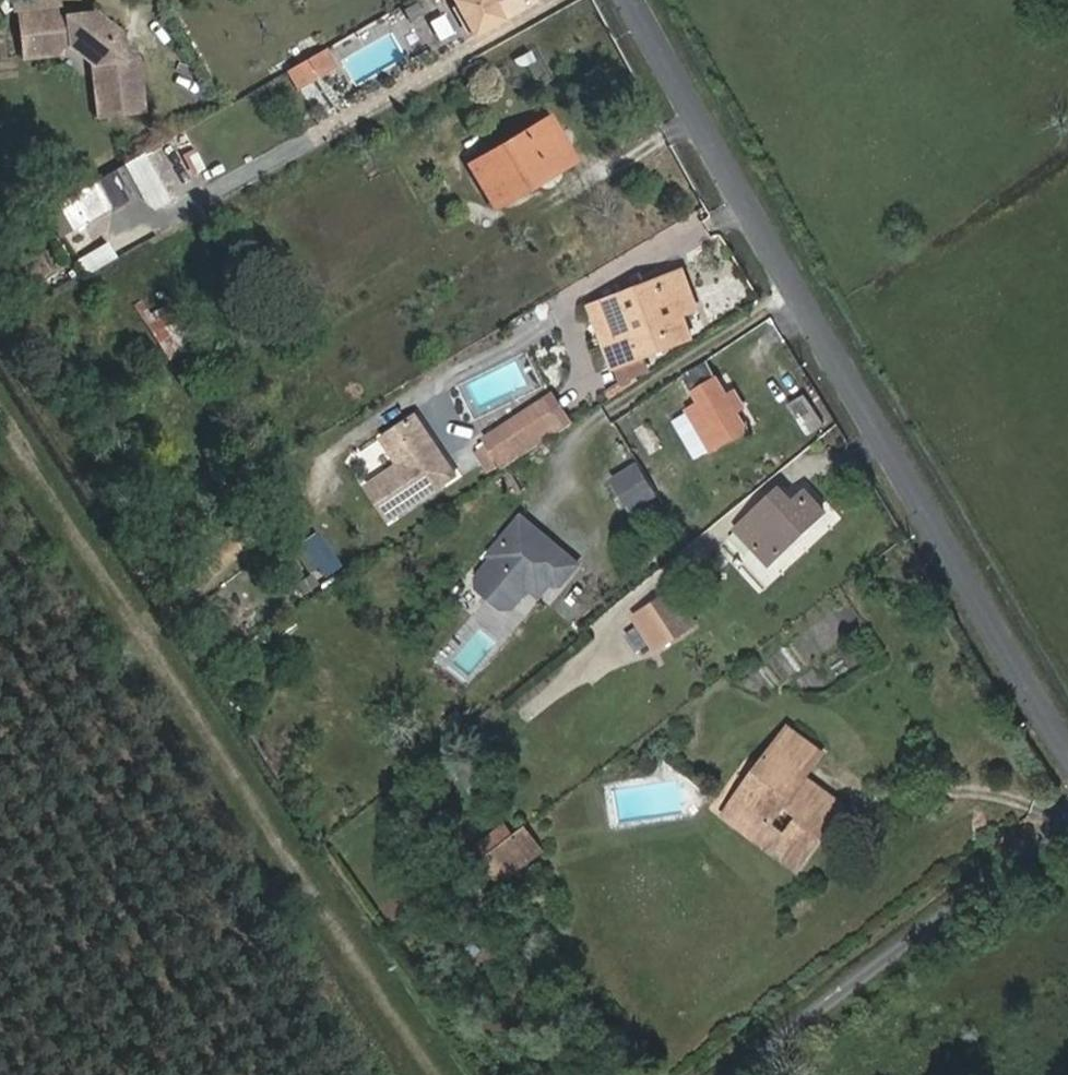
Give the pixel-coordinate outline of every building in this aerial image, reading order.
[(460,0),(481,36),(534,7),(536,0),(461,0),(460,0)] [(100,119),(143,115),(138,61),(123,62),(121,47),(120,36),(97,17),(58,21),(57,12),(22,15),(26,58),(61,55),(60,50),(74,48),(94,65),(100,119)] [(390,24),(345,37),(353,66),(399,52),(390,24)] [(123,62),(138,61),(121,47),(123,62)] [(287,72),(297,90),(337,67),(326,50),(287,72)] [(546,119),(472,160),(492,195),(566,154),(546,119)] [(566,154),(492,195),(499,207),(571,164),(566,154)] [(83,199),(55,215),(75,247),(103,230),(83,199)] [(615,302),(639,362),(702,337),(695,314),(708,309),(692,270),(615,302)] [(171,302),(148,319),(175,354),(198,337),(171,302)] [(628,366),(639,362),(615,302),(604,307),(628,366)] [(690,370),(697,384),(718,373),(711,359),(690,370)] [(717,418),(742,404),(729,383),(705,398),(717,418)] [(509,469),(578,428),(557,394),(548,400),(488,435),(509,469)] [(723,428),(746,466),(770,452),(742,404),(717,418),(723,428)] [(437,441),(420,413),(385,434),(402,461),(368,481),(389,516),(458,475),(448,458),(442,462),(435,450),(437,441)] [(732,474),(746,466),(723,428),(711,436),(732,474)] [(639,506),(662,492),(646,464),(622,478),(639,506)] [(790,491),(744,530),(776,566),(839,513),(821,494),(805,508),(790,491)] [(575,584),(590,565),(531,516),(500,553),(504,556),(488,575),(490,587),(514,607),(525,606),(542,586),(545,583),(541,579),(545,574),(549,577),(553,572),(564,581),(568,584),(575,584)] [(327,573),(345,561),(321,527),(304,538),(327,573)] [(542,586),(552,595),(564,581),(553,572),(549,577),(545,574),(541,579),(545,583),(542,586)] [(643,618),(663,648),(703,622),(684,592),(643,618)] [(787,765),(809,736),(784,718),(730,796),(763,819),(753,832),(792,859),(835,798),(818,787),(824,779),(804,765),(799,772),(787,765)] [(820,744),(809,736),(787,765),(799,772),(804,765),(820,744)] [(839,791),(824,779),(818,787),(835,798),(839,791)] [(753,833),(753,832),(763,819),(730,796),(720,810),(753,833)] [(482,844),(492,856),(517,836),(508,824),(482,844)] [(549,850),(532,825),(517,836),(531,853),(535,860),(549,850)] [(492,856),(487,858),(499,874),(531,853),(517,836),(492,856)] [(531,853),(499,874),(504,882),(535,860),(531,853)]
